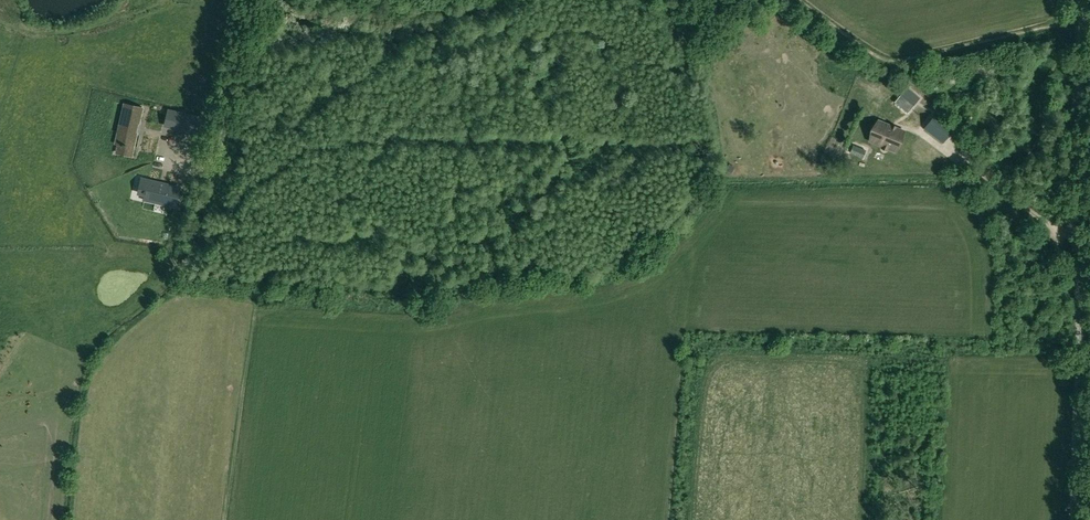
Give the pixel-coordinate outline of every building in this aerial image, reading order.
[(921,97),(907,86),(897,99),(905,106),(906,104),(912,109),(921,97)] [(121,133),(118,144),(123,145),(123,146),(126,147),(126,146),(133,147),(131,155),(131,156),(132,156),(134,148),(137,133),(136,133),(138,123),(139,124),(143,108),(124,104),(118,132),(121,133)] [(175,125),(178,112),(168,110),(165,123),(175,125)] [(943,143),(954,129),(936,115),(925,129),(943,143)] [(189,133),(199,135),(203,118),(193,116),(189,132),(189,133)] [(906,130),(878,119),(868,142),(881,147),(881,148),(888,151),(888,150),(896,153),(906,130)] [(866,150),(853,145),(850,153),(863,158),(866,150)] [(176,207),(180,188),(160,184),(160,183),(148,180),(146,191),(144,191),(144,193),(145,194),(144,200),(176,207)]
